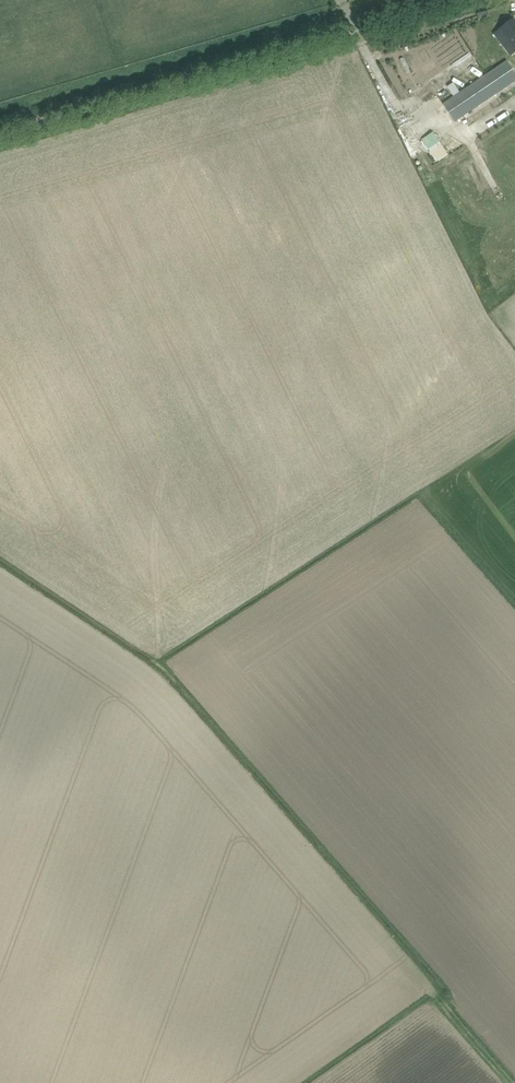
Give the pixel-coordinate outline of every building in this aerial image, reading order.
[(511,55),(514,52),(514,20),(514,19),(495,33),(511,55)] [(461,118),(514,82),(514,73),(507,60),(444,103),(455,122),(461,118)] [(484,180),(491,176),(483,162),(475,167),(484,180)]
